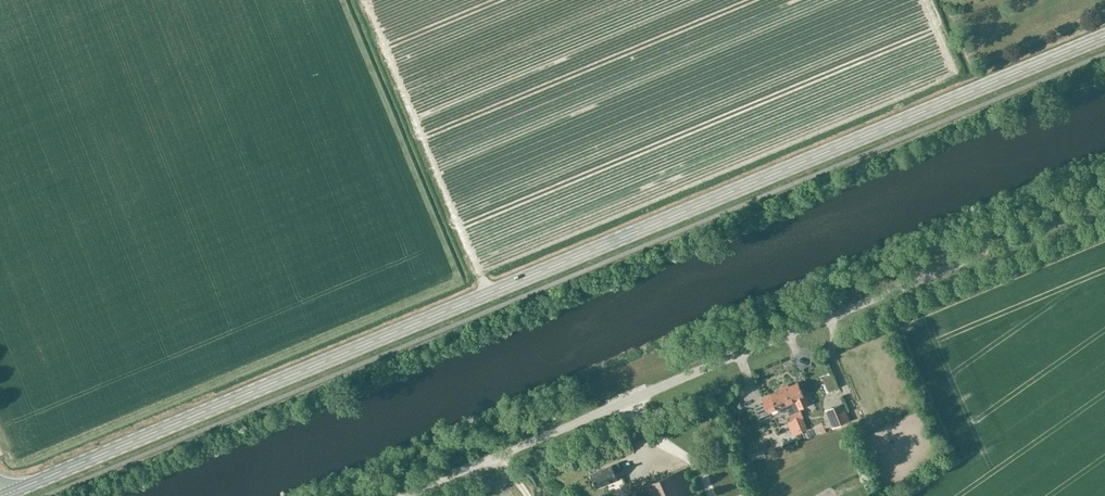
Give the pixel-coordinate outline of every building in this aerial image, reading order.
[(826,362),(830,371),(836,368),(831,359),(826,362)] [(824,372),(818,375),(823,383),(828,380),(824,372)] [(785,388),(802,430),(806,428),(802,418),(804,417),(800,408),(809,405),(805,394),(804,395),(799,382),(785,388)] [(799,423),(802,430),(785,388),(763,397),(766,404),(756,408),(761,420),(772,416),(770,412),(777,409),(778,410),(779,411),(780,412),(782,412),(785,412),(788,411),(793,425),(799,423)] [(850,420),(843,402),(825,410),(832,427),(850,420)] [(752,447),(745,450),(750,461),(764,455),(762,450),(755,453),(752,447)] [(619,478),(617,473),(623,470),(620,463),(591,475),(597,487),(619,478)] [(684,469),(639,488),(642,495),(696,495),(684,469)]
